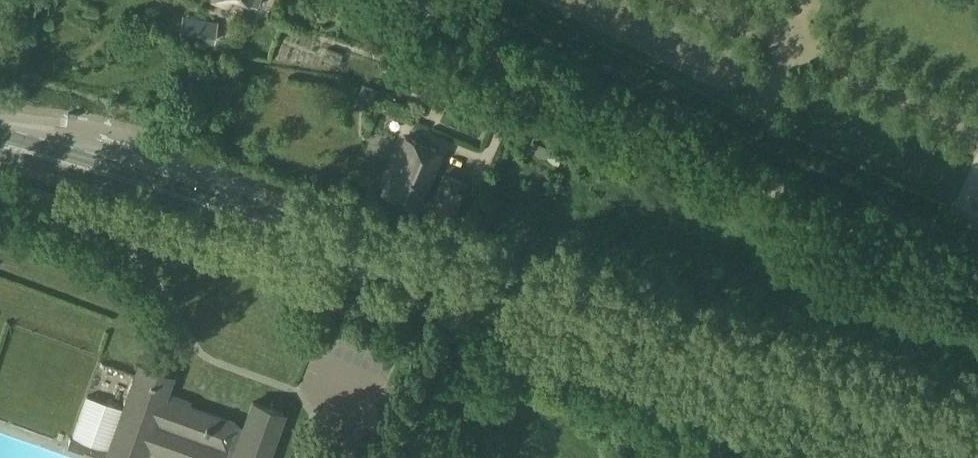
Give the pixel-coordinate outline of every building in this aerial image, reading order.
[(356,99),(372,105),(378,88),(362,82),(356,99)] [(530,135),(517,129),(511,143),(523,149),(530,135)] [(382,191),(419,206),(442,150),(406,135),(382,191)] [(546,160),(551,149),(532,141),(527,152),(546,160)] [(467,184),(445,174),(430,211),(452,220),(467,184)] [(147,447),(177,457),(268,457),(284,412),(253,401),(243,427),(235,424),(236,422),(189,405),(190,402),(166,393),(173,375),(139,363),(123,410),(108,450),(108,451),(123,456),(122,457),(143,457),(147,447)] [(108,450),(123,410),(86,396),(71,435),(72,436),(86,441),(84,449),(105,457),(107,450),(108,450)] [(72,436),(71,435),(67,445),(83,451),(84,449),(86,441),(72,436)]
